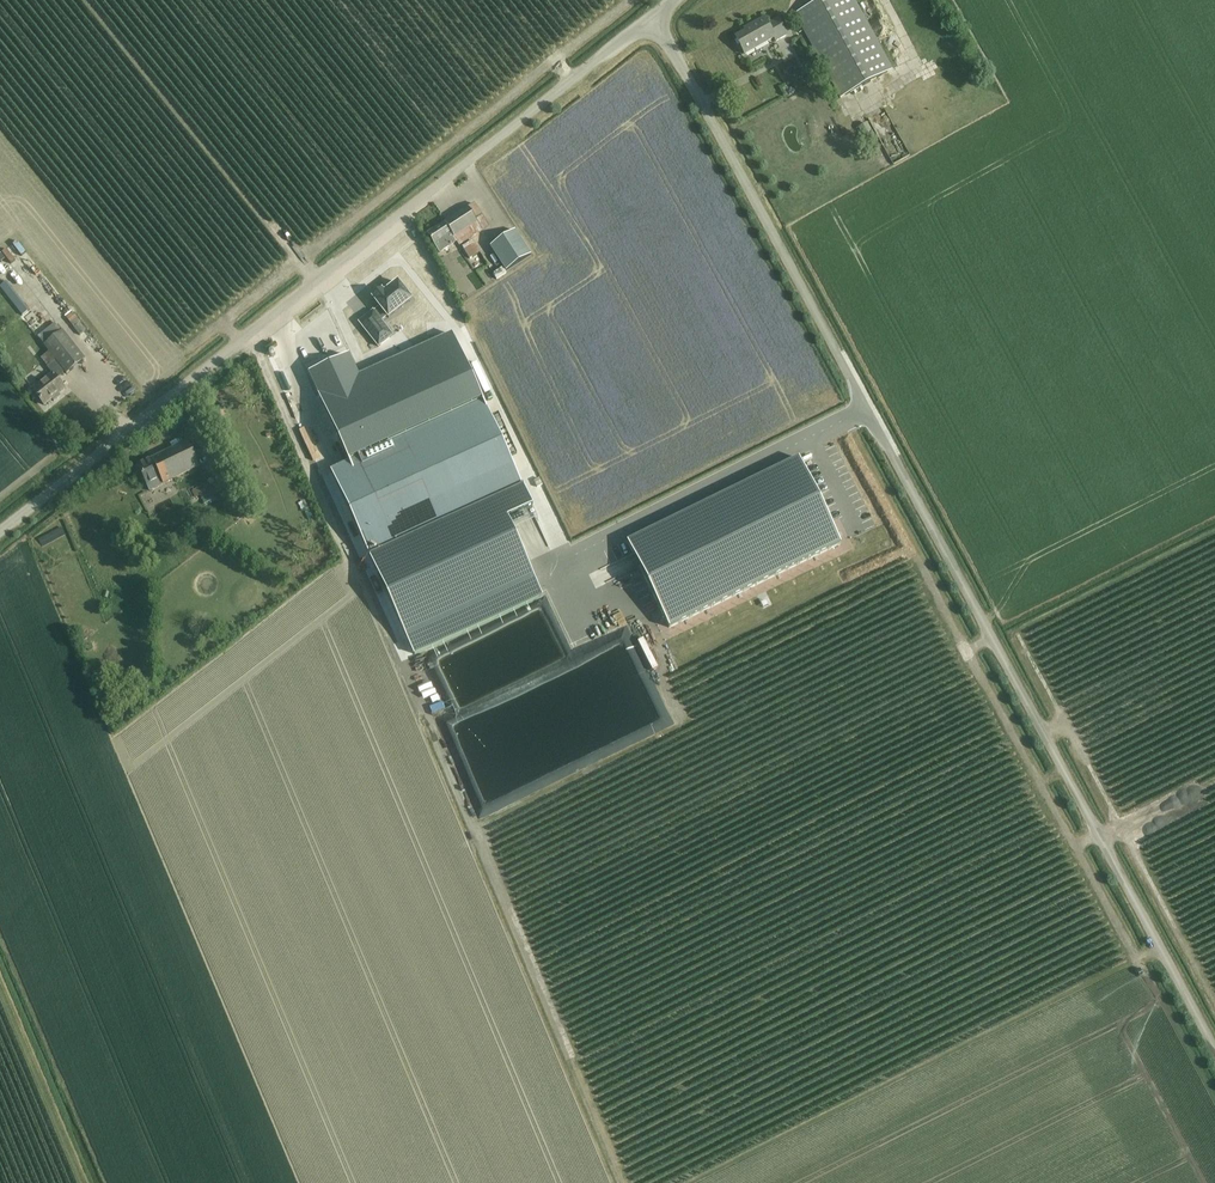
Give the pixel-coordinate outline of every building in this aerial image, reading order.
[(794,15),(840,98),(892,69),(854,0),(821,0),(794,15)] [(776,41),(786,35),(777,19),(766,24),(763,19),(749,27),(751,29),(735,37),(744,54),(774,38),(776,41)] [(881,100),(870,106),(875,114),(885,108),(881,100)] [(489,226),(482,216),(474,204),(428,236),(440,253),(456,242),(459,247),(489,226)] [(515,231),(490,247),(506,272),(531,256),(515,231)] [(471,242),(462,248),(469,260),(479,254),(471,242)] [(472,281),(464,267),(463,268),(457,259),(451,262),(466,285),(472,281)] [(373,312),(359,323),(378,347),(392,336),(381,321),(387,316),(388,318),(411,300),(398,283),(384,294),(381,291),(373,298),(380,308),(374,313),(373,312)] [(56,318),(48,327),(55,332),(62,323),(56,318)] [(65,374),(85,359),(63,331),(43,347),(48,354),(40,360),(47,367),(46,368),(51,375),(31,391),(44,407),(52,400),(53,402),(60,397),(58,395),(64,390),(56,379),(64,372),(65,374)] [(349,357),(308,376),(349,466),(484,405),(483,403),(462,355),(452,335),(359,377),(349,357)] [(504,393),(499,396),(508,413),(513,410),(504,393)] [(349,466),(332,474),(369,555),(496,497),(521,486),(484,405),(349,466)] [(509,415),(516,432),(521,429),(515,413),(509,415)] [(152,491),(200,466),(188,442),(139,467),(152,491)] [(799,459),(627,543),(669,628),(840,544),(799,459)] [(208,487),(192,493),(195,500),(200,497),(204,505),(210,502),(215,500),(214,497),(208,487)] [(496,497),(369,555),(414,655),(542,597),(496,497)] [(1091,728),(1104,721),(1089,695),(1084,698),(1093,715),(1086,719),(1091,728)]
